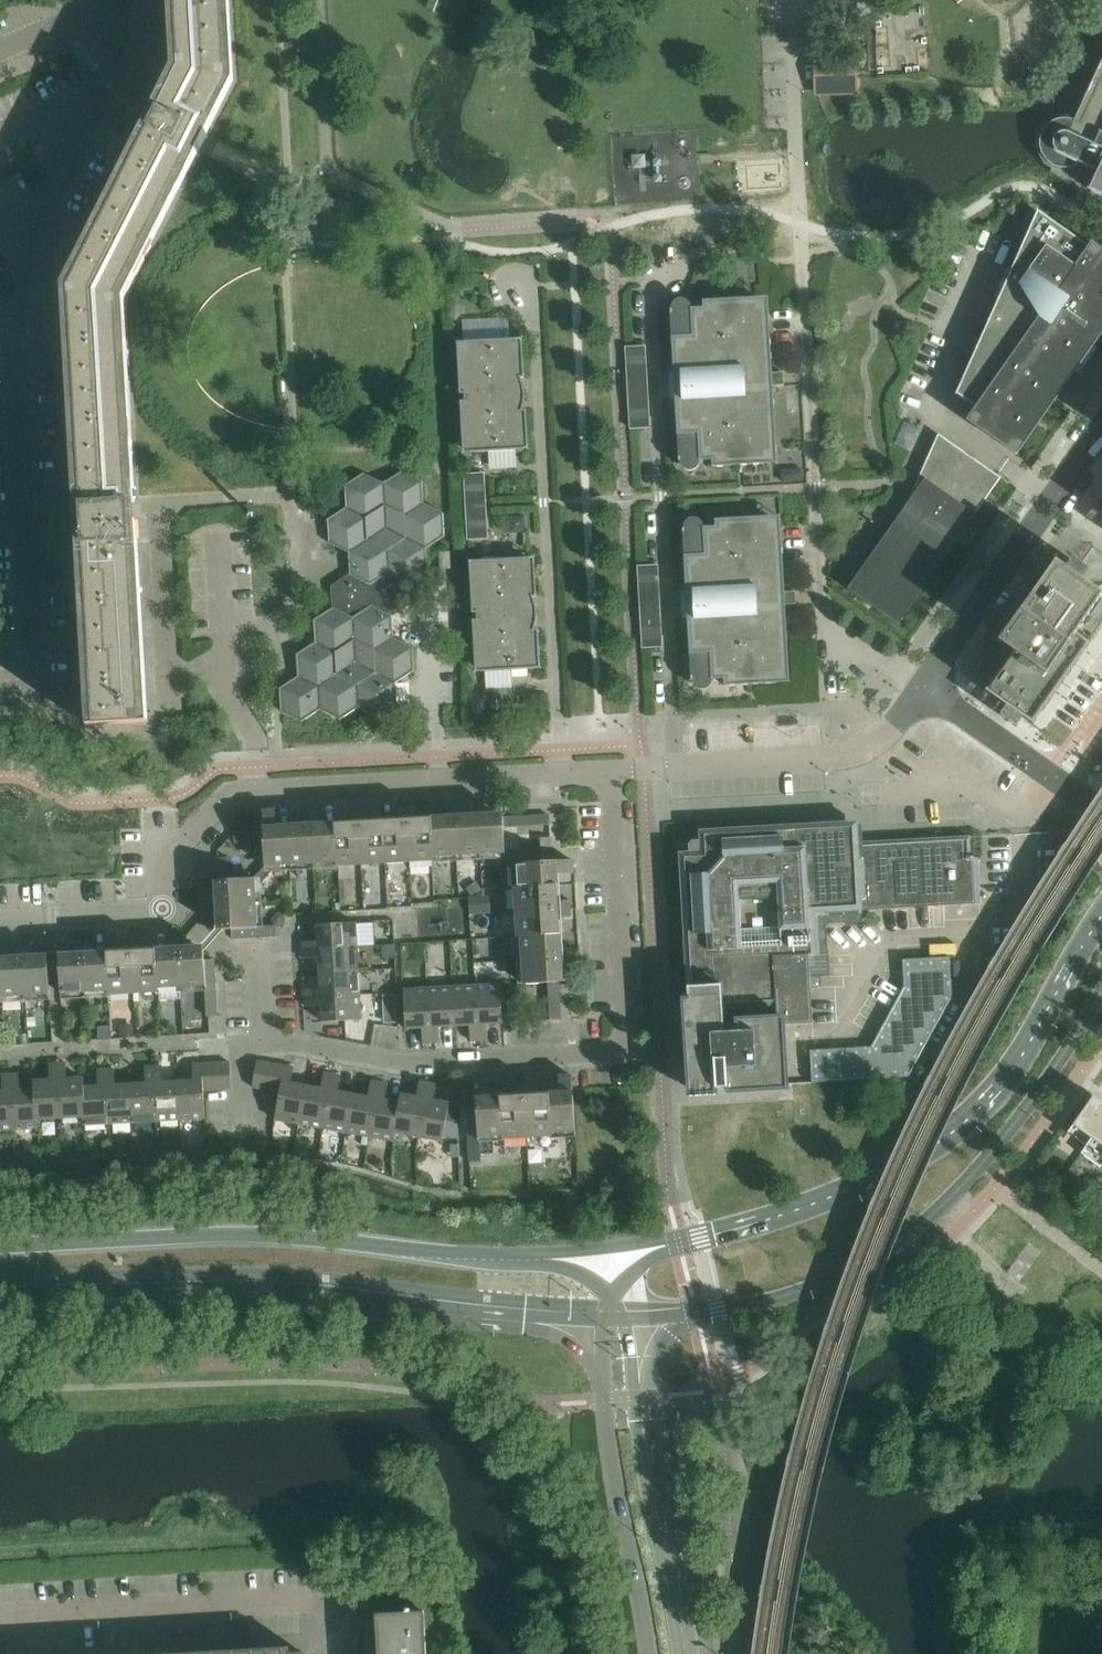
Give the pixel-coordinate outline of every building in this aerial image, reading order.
[(178,71),(69,289),(94,724),(87,724),(88,726),(148,722),(148,721),(142,721),(117,299),(227,81),(222,0),(174,0),(178,71)] [(856,55),(815,57),(816,91),(857,90),(856,71),(856,55)] [(1053,166),(1051,172),(1101,207),(1101,61),(1094,78),(1074,121),(1072,120),(1066,119),(1059,120),(1053,122),(1048,125),(1043,131),(1041,136),(1040,143),(1040,149),(1042,156),(1046,161),(1049,164),(1051,165),(1053,166)] [(1019,77),(1011,83),(1014,87),(1015,89),(1023,83),(1023,82),(1019,77)] [(976,349),(956,395),(976,409),(967,421),(1017,456),(1101,334),(1101,257),(1038,212),(976,349)] [(755,305),(755,298),(703,301),(703,308),(691,309),(692,336),(672,337),(677,436),(698,435),(699,461),(712,460),(712,467),(764,465),(764,457),(776,457),(772,387),(784,386),(783,374),(772,374),(768,305),(755,305)] [(455,300),(449,307),(449,315),(456,321),(462,314),(462,306),(455,300)] [(464,353),(458,354),(460,394),(465,394),(465,402),(460,402),(462,443),(469,442),(470,452),(469,452),(469,453),(522,450),(522,449),(521,449),(521,439),(527,439),(526,411),(522,411),(521,403),(524,403),(525,399),(525,394),(524,391),(523,387),(520,387),(520,378),(524,378),(522,350),(516,350),(515,341),(516,341),(516,339),(463,342),(463,344),(464,344),(464,353)] [(651,345),(643,346),(632,346),(634,374),(653,373),(651,345)] [(637,429),(647,428),(656,428),(654,400),(635,401),(637,429)] [(942,437),(878,582),(871,597),(905,622),(1004,481),(942,437)] [(281,712),(281,713),(301,723),(320,710),(339,720),(358,708),(377,718),(397,706),(396,683),(414,671),(413,648),(393,638),(392,617),(410,605),(409,583),(427,571),(426,549),(445,537),(443,514),(424,504),(422,482),(402,472),(383,484),(363,474),(344,487),(345,509),(327,521),(328,544),(348,554),(349,575),(331,587),(332,609),(314,621),(315,643),(296,655),(298,677),(279,689),(281,712)] [(483,474),(464,475),(466,503),(485,502),(483,474)] [(1093,509),(1101,515),(1101,496),(1093,509)] [(485,511),(466,512),(468,540),(487,539),(485,511)] [(789,676),(788,664),(785,606),(796,606),(795,593),(784,593),(780,524),(768,525),(767,517),(715,520),(715,527),(703,528),(704,555),(684,556),(690,654),(710,653),(711,680),(724,679),(724,686),(777,684),(776,677),(789,676)] [(1096,591),(1100,586),(1101,586),(1101,553),(1093,547),(1080,566),(1072,560),(1068,565),(1059,558),(1056,563),(1055,563),(1047,558),(993,639),(999,643),(972,682),(1006,707),(1000,716),(1016,727),(1023,718),(1032,725),(1101,626),(1101,595),(1096,591)] [(477,572),(470,573),(472,614),(477,613),(477,621),(472,621),(475,662),(482,661),(482,671),(482,672),(534,669),(534,668),(533,668),(533,659),(540,658),(538,630),(534,630),(534,622),(537,622),(537,619),(537,617),(537,614),(536,611),(536,608),(536,606),(533,606),(532,598),(536,597),(535,569),(528,569),(527,560),(528,560),(528,559),(475,561),(475,563),(476,563),(477,572)] [(657,567),(649,567),(638,568),(640,595),(659,594),(657,567)] [(643,648),(653,648),(662,647),(660,619),(641,621),(643,648)] [(477,695),(471,702),(471,710),(478,716),(484,709),(484,701),(477,695)] [(502,700),(491,700),(492,711),(503,710),(502,700)] [(446,815),(430,816),(433,857),(434,857),(457,856),(454,805),(445,806),(446,815)] [(462,805),(454,805),(457,856),(480,854),(478,813),(463,814),(462,805)] [(415,807),(406,808),(409,862),(434,861),(434,857),(433,857),(430,816),(415,817),(415,807)] [(398,818),(383,818),(385,864),(409,862),(406,808),(398,808),(398,818)] [(367,810),(359,811),(362,865),(385,864),(383,818),(368,819),(367,810)] [(263,832),(264,842),(265,867),(290,865),(287,824),(277,825),(276,811),(262,812),(263,832)] [(351,820),(335,821),(338,862),(336,863),(337,867),(362,865),(359,811),(350,811),(351,820)] [(503,812),(478,813),(480,854),(505,853),(504,828),(503,818),(503,812)] [(303,823),(287,824),(290,865),(314,864),(311,813),(302,814),(303,823)] [(319,813),(311,813),(314,864),(336,863),(338,862),(335,821),(320,822),(319,813)] [(530,827),(540,826),(539,816),(529,817),(530,827)] [(549,816),(539,816),(540,826),(550,826),(549,816)] [(512,828),(521,827),(521,817),(512,818),(512,828)] [(521,827),(530,827),(529,817),(521,817),(521,827)] [(512,818),(503,818),(504,828),(512,828),(512,818)] [(689,854),(680,854),(688,994),(688,998),(681,999),(687,1097),(789,1091),(789,1085),(785,1026),(812,1024),(811,989),(822,988),(821,978),(830,978),(829,954),(815,955),(815,946),(826,945),(825,924),(862,922),(862,911),(980,905),(977,859),(974,859),(974,857),(971,857),(970,838),(858,844),(857,823),(700,832),(700,841),(692,842),(689,845),(689,854)] [(245,843),(255,843),(254,832),(244,833),(245,843)] [(255,843),(264,842),(263,832),(254,832),(255,843)] [(234,844),(245,843),(244,833),(234,834),(234,844)] [(551,849),(550,838),(540,839),(541,849),(551,849)] [(551,849),(541,849),(542,862),(552,862),(551,849)] [(218,859),(219,868),(229,867),(229,858),(218,859)] [(517,864),(519,887),(519,889),(560,886),(559,875),(573,874),(572,860),(552,862),(542,862),(517,864)] [(229,867),(219,868),(220,881),(230,880),(229,867)] [(213,881),(214,906),(256,903),(254,879),(230,880),(220,881),(213,881)] [(515,888),(516,913),(570,909),(570,901),(561,901),(560,886),(519,889),(519,887),(515,888)] [(486,896),(469,897),(470,915),(487,914),(486,896)] [(216,931),(223,931),(223,930),(232,930),(241,929),(252,928),(257,928),(256,903),(214,906),(216,930),(216,931)] [(570,909),(516,913),(517,937),(521,937),(521,936),(563,934),(562,919),(571,918),(570,909)] [(278,914),(273,920),(273,927),(277,927),(286,926),(285,916),(285,914),(278,914)] [(302,943),(303,951),(357,948),(356,923),(317,925),(318,942),(302,943)] [(252,938),(263,938),(263,927),(257,928),(252,928),(252,938)] [(277,937),(277,927),(273,927),(263,927),(263,938),(277,937)] [(242,939),(252,938),(252,928),(241,929),(242,939)] [(241,929),(232,930),(232,939),(242,939),(241,929)] [(216,931),(216,930),(211,935),(203,944),(204,944),(204,952),(205,952),(217,938),(223,931),(216,931)] [(521,936),(521,937),(523,960),(573,957),(573,948),(563,949),(563,934),(521,936)] [(170,946),(155,947),(157,988),(159,988),(181,987),(178,936),(170,937),(170,946)] [(187,936),(178,936),(181,987),(206,986),(206,981),(205,971),(205,961),(204,952),(204,944),(203,944),(187,945),(187,936)] [(123,949),(107,950),(110,991),(109,991),(109,995),(134,994),(131,939),(122,940),(123,949)] [(139,939),(131,939),(134,994),(159,992),(159,988),(157,988),(155,947),(140,948),(139,939)] [(92,941),(83,942),(86,992),(109,991),(110,991),(107,950),(92,951),(92,941)] [(31,945),(22,945),(25,996),(50,995),(48,960),(59,959),(61,994),(86,992),(83,942),(75,942),(75,952),(31,954),(31,945)] [(0,956),(0,974),(1,997),(3,997),(25,996),(22,945),(14,946),(14,955),(0,956)] [(357,948),(303,951),(303,960),(319,959),(320,974),(358,972),(357,948)] [(573,957),(523,960),(524,985),(548,983),(559,983),(565,982),(564,966),(574,966),(573,957)] [(214,960),(205,961),(205,971),(215,971),(214,960)] [(812,1083),(910,1078),(952,1000),(950,960),(902,960),(904,989),(872,1047),(810,1051),(812,1083)] [(205,971),(206,981),(215,980),(215,971),(205,971)] [(305,990),(305,999),(360,996),(358,972),(320,974),(321,989),(305,990)] [(216,990),(215,980),(206,981),(206,986),(206,991),(216,990)] [(548,983),(549,992),(559,991),(559,983),(548,983)] [(501,985),(476,986),(479,1041),(488,1041),(487,1025),(503,1024),(502,1014),(501,985)] [(476,986),(452,988),(454,1027),(470,1026),(471,1042),(479,1041),(476,986)] [(452,988),(428,989),(431,1044),(440,1043),(439,1027),(454,1027),(452,988)] [(431,1044),(428,989),(403,991),(406,1029),(422,1028),(423,1044),(431,1044)] [(217,999),(216,990),(206,991),(206,999),(217,999)] [(549,992),(549,1001),(560,1000),(559,991),(549,992)] [(395,995),(383,996),(384,1024),(396,1023),(395,995)] [(360,996),(305,999),(306,1007),(322,1006),(323,1023),(361,1021),(360,996)] [(217,1008),(217,999),(206,999),(207,1008),(217,1008)] [(549,1001),(550,1010),(560,1009),(560,1000),(549,1001)] [(207,1017),(209,1017),(218,1017),(217,1008),(207,1008),(207,1017)] [(551,1021),(561,1020),(560,1009),(550,1010),(551,1021)] [(515,1013),(516,1023),(527,1022),(526,1012),(515,1013)] [(516,1023),(515,1013),(502,1014),(503,1024),(516,1023)] [(133,1027),(120,1028),(120,1038),(134,1037),(133,1027)] [(252,1088),(266,1090),(271,1064),(257,1062),(252,1088)] [(230,1063),(216,1064),(217,1090),(232,1089),(230,1063)] [(34,1081),(34,1090),(35,1090),(37,1120),(38,1120),(61,1119),(58,1064),(49,1065),(50,1081),(34,1081)] [(66,1064),(58,1064),(61,1119),(84,1117),(85,1117),(83,1087),(84,1087),(84,1079),(67,1080),(66,1064)] [(216,1064),(202,1065),(204,1091),(217,1090),(216,1064)] [(271,1064),(266,1090),(280,1093),(285,1067),(271,1064)] [(194,1081),(178,1082),(180,1120),(205,1119),(204,1091),(202,1065),(193,1065),(194,1081)] [(146,1084),(131,1084),(133,1123),(157,1122),(154,1067),(145,1068),(146,1084)] [(162,1067),(154,1067),(157,1122),(180,1120),(178,1082),(163,1083),(162,1067)] [(285,1067),(280,1093),(275,1120),(299,1124),(306,1087),(291,1084),(294,1068),(285,1067)] [(85,1117),(84,1117),(84,1126),(109,1124),(106,1070),(97,1071),(98,1086),(84,1087),(83,1087),(85,1117)] [(115,1070),(106,1070),(109,1124),(133,1123),(131,1084),(115,1085),(115,1070)] [(306,1087),(299,1124),(323,1129),(332,1075),(324,1074),(321,1089),(306,1087)] [(0,1092),(0,1131),(14,1130),(11,1075),(2,1076),(3,1092),(0,1092)] [(19,1075),(11,1075),(14,1130),(39,1128),(38,1120),(37,1120),(35,1090),(34,1090),(20,1091),(19,1075)] [(332,1075),(323,1129),(346,1133),(353,1095),(338,1092),(341,1077),(332,1075)] [(559,1091),(548,1091),(551,1136),(552,1136),(575,1135),(573,1096),(572,1076),(558,1077),(559,1091)] [(475,1082),(476,1102),(477,1113),(477,1123),(478,1134),(478,1141),(480,1141),(502,1139),(503,1139),(500,1094),(489,1095),(489,1081),(475,1082)] [(353,1095),(346,1133),(370,1137),(379,1084),(371,1082),(368,1098),(353,1095)] [(395,1133),(396,1133),(419,1137),(428,1084),(420,1082),(417,1098),(401,1095),(399,1103),(400,1104),(395,1133)] [(532,1083),(524,1084),(527,1146),(552,1144),(552,1136),(551,1136),(548,1091),(533,1092),(532,1083)] [(379,1084),(370,1137),(394,1142),(396,1133),(395,1133),(400,1104),(399,1103),(385,1101),(388,1085),(379,1084)] [(428,1084),(419,1137),(443,1142),(443,1137),(446,1122),(450,1104),(434,1101),(436,1085),(428,1084)] [(516,1093),(500,1094),(503,1139),(502,1139),(502,1147),(527,1146),(524,1084),(515,1084),(516,1093)] [(1069,1131),(1067,1134),(1086,1147),(1081,1154),(1101,1168),(1101,1167),(1101,1103),(1093,1097),(1069,1131)] [(476,1102),(466,1103),(467,1113),(477,1113),(476,1102)] [(467,1113),(467,1124),(477,1123),(477,1113),(467,1113)] [(446,1122),(443,1137),(458,1140),(458,1125),(446,1122)] [(468,1134),(478,1134),(477,1123),(467,1124),(468,1134)] [(468,1134),(469,1144),(480,1144),(480,1141),(478,1141),(478,1134),(468,1134)] [(469,1144),(469,1153),(481,1153),(480,1144),(469,1144)] [(14,1152),(6,1153),(6,1162),(14,1162),(14,1152)] [(481,1162),(481,1153),(469,1153),(470,1162),(481,1162)] [(379,1653),(426,1653),(423,1612),(410,1612),(410,1608),(405,1609),(405,1613),(376,1614),(379,1653)]
